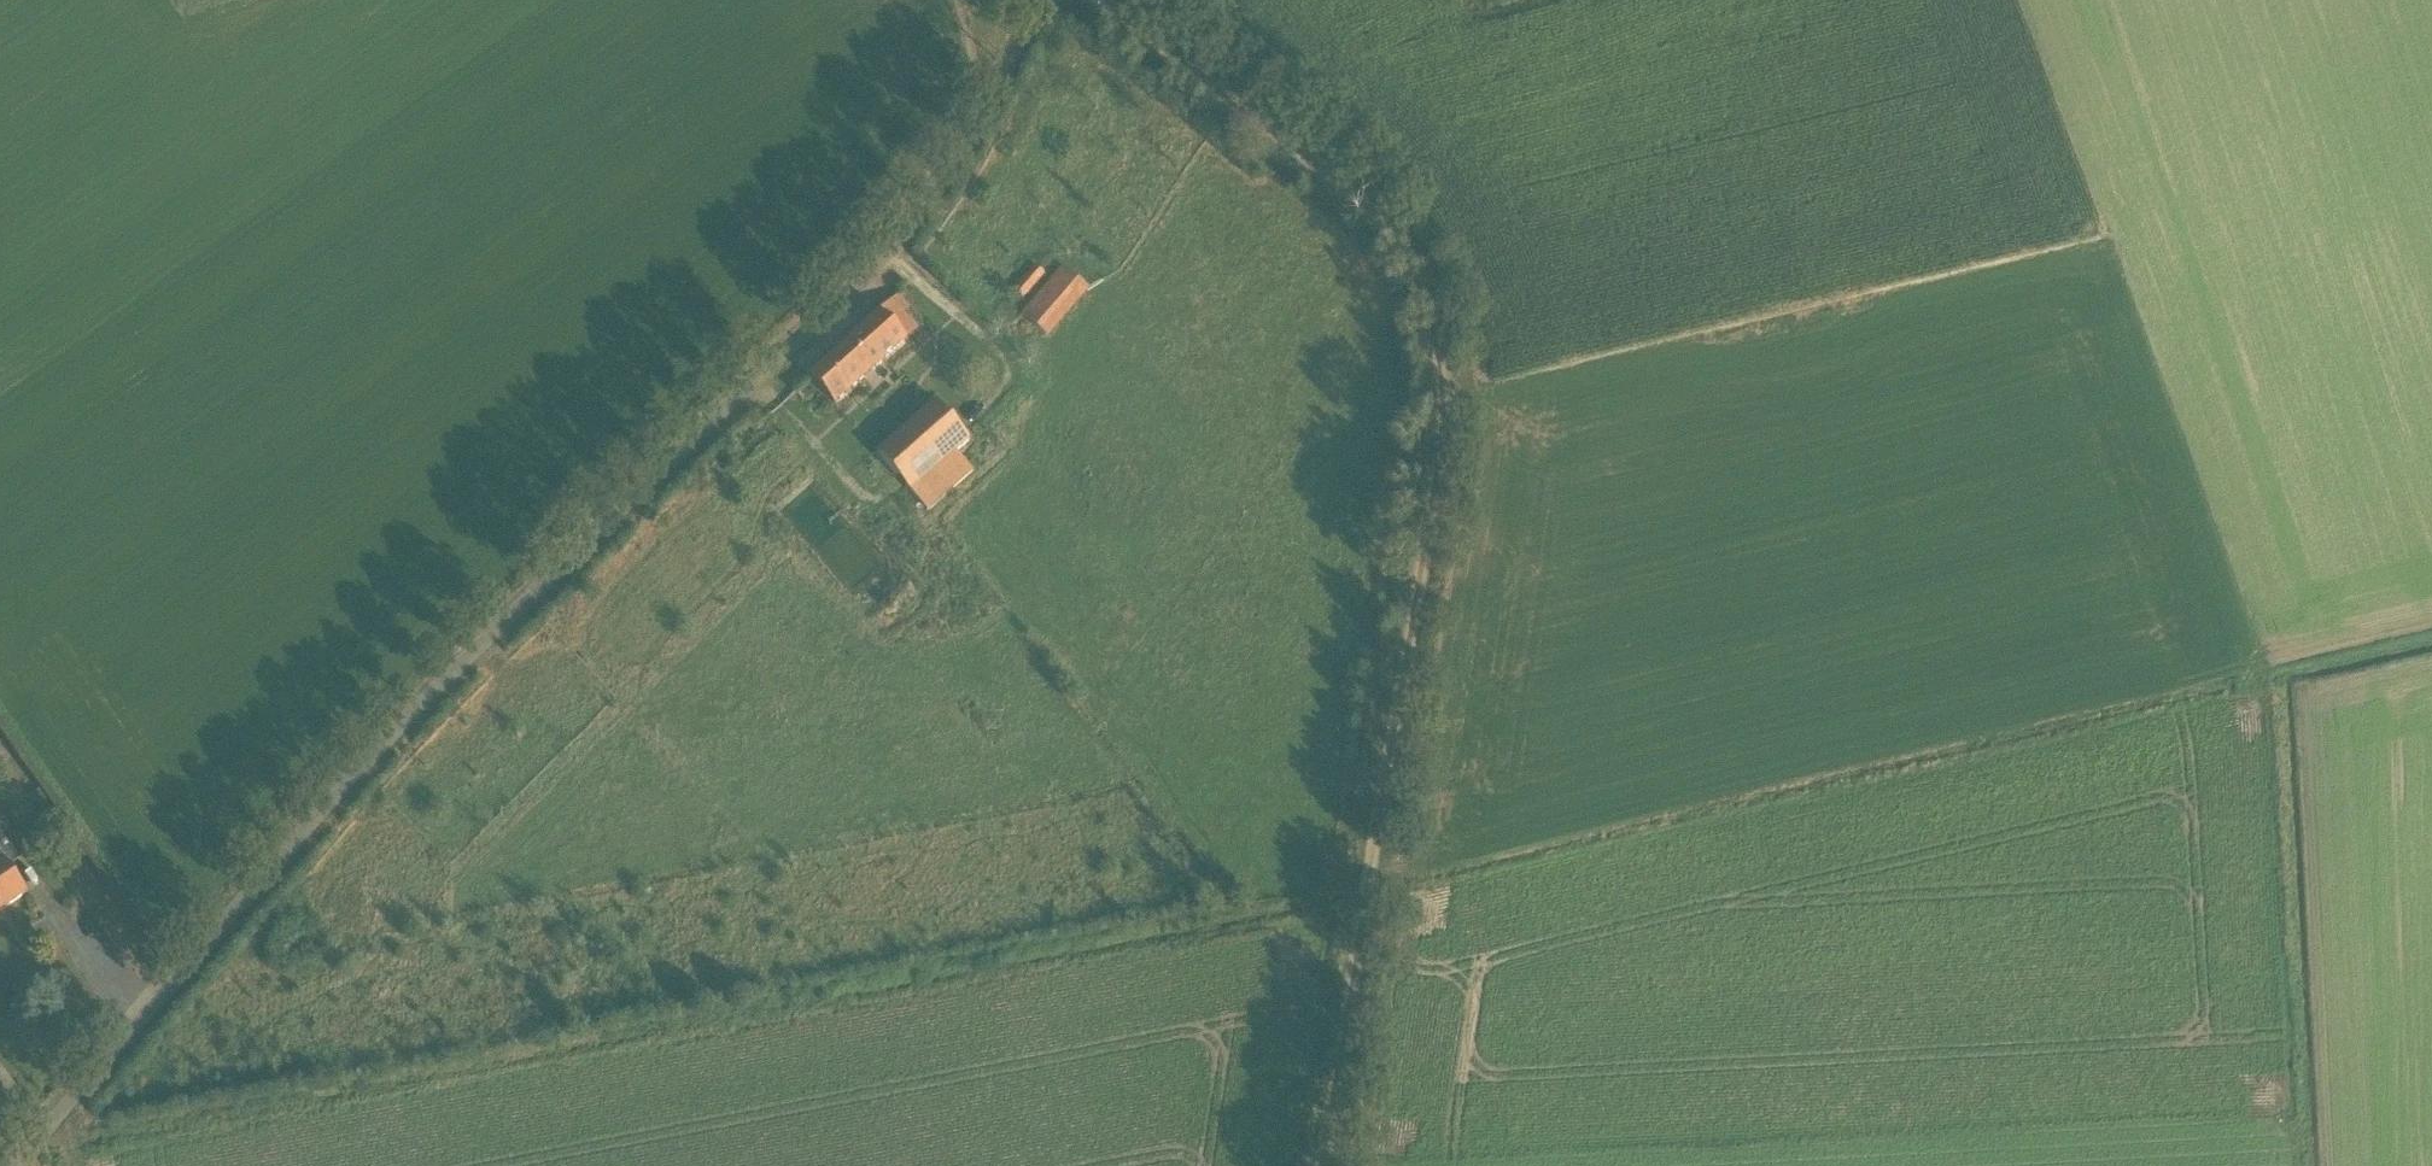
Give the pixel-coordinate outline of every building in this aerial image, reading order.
[(1050,336),(1086,292),(1061,271),(1024,315),(1050,336)] [(880,312),(877,315),(849,340),(850,341),(811,377),(824,393),(835,405),(903,345),(907,342),(880,312)] [(974,442),(939,401),(878,453),(928,511),(973,472),(958,455),(974,442)] [(6,861),(21,851),(0,820),(0,914),(29,895),(6,861)]
